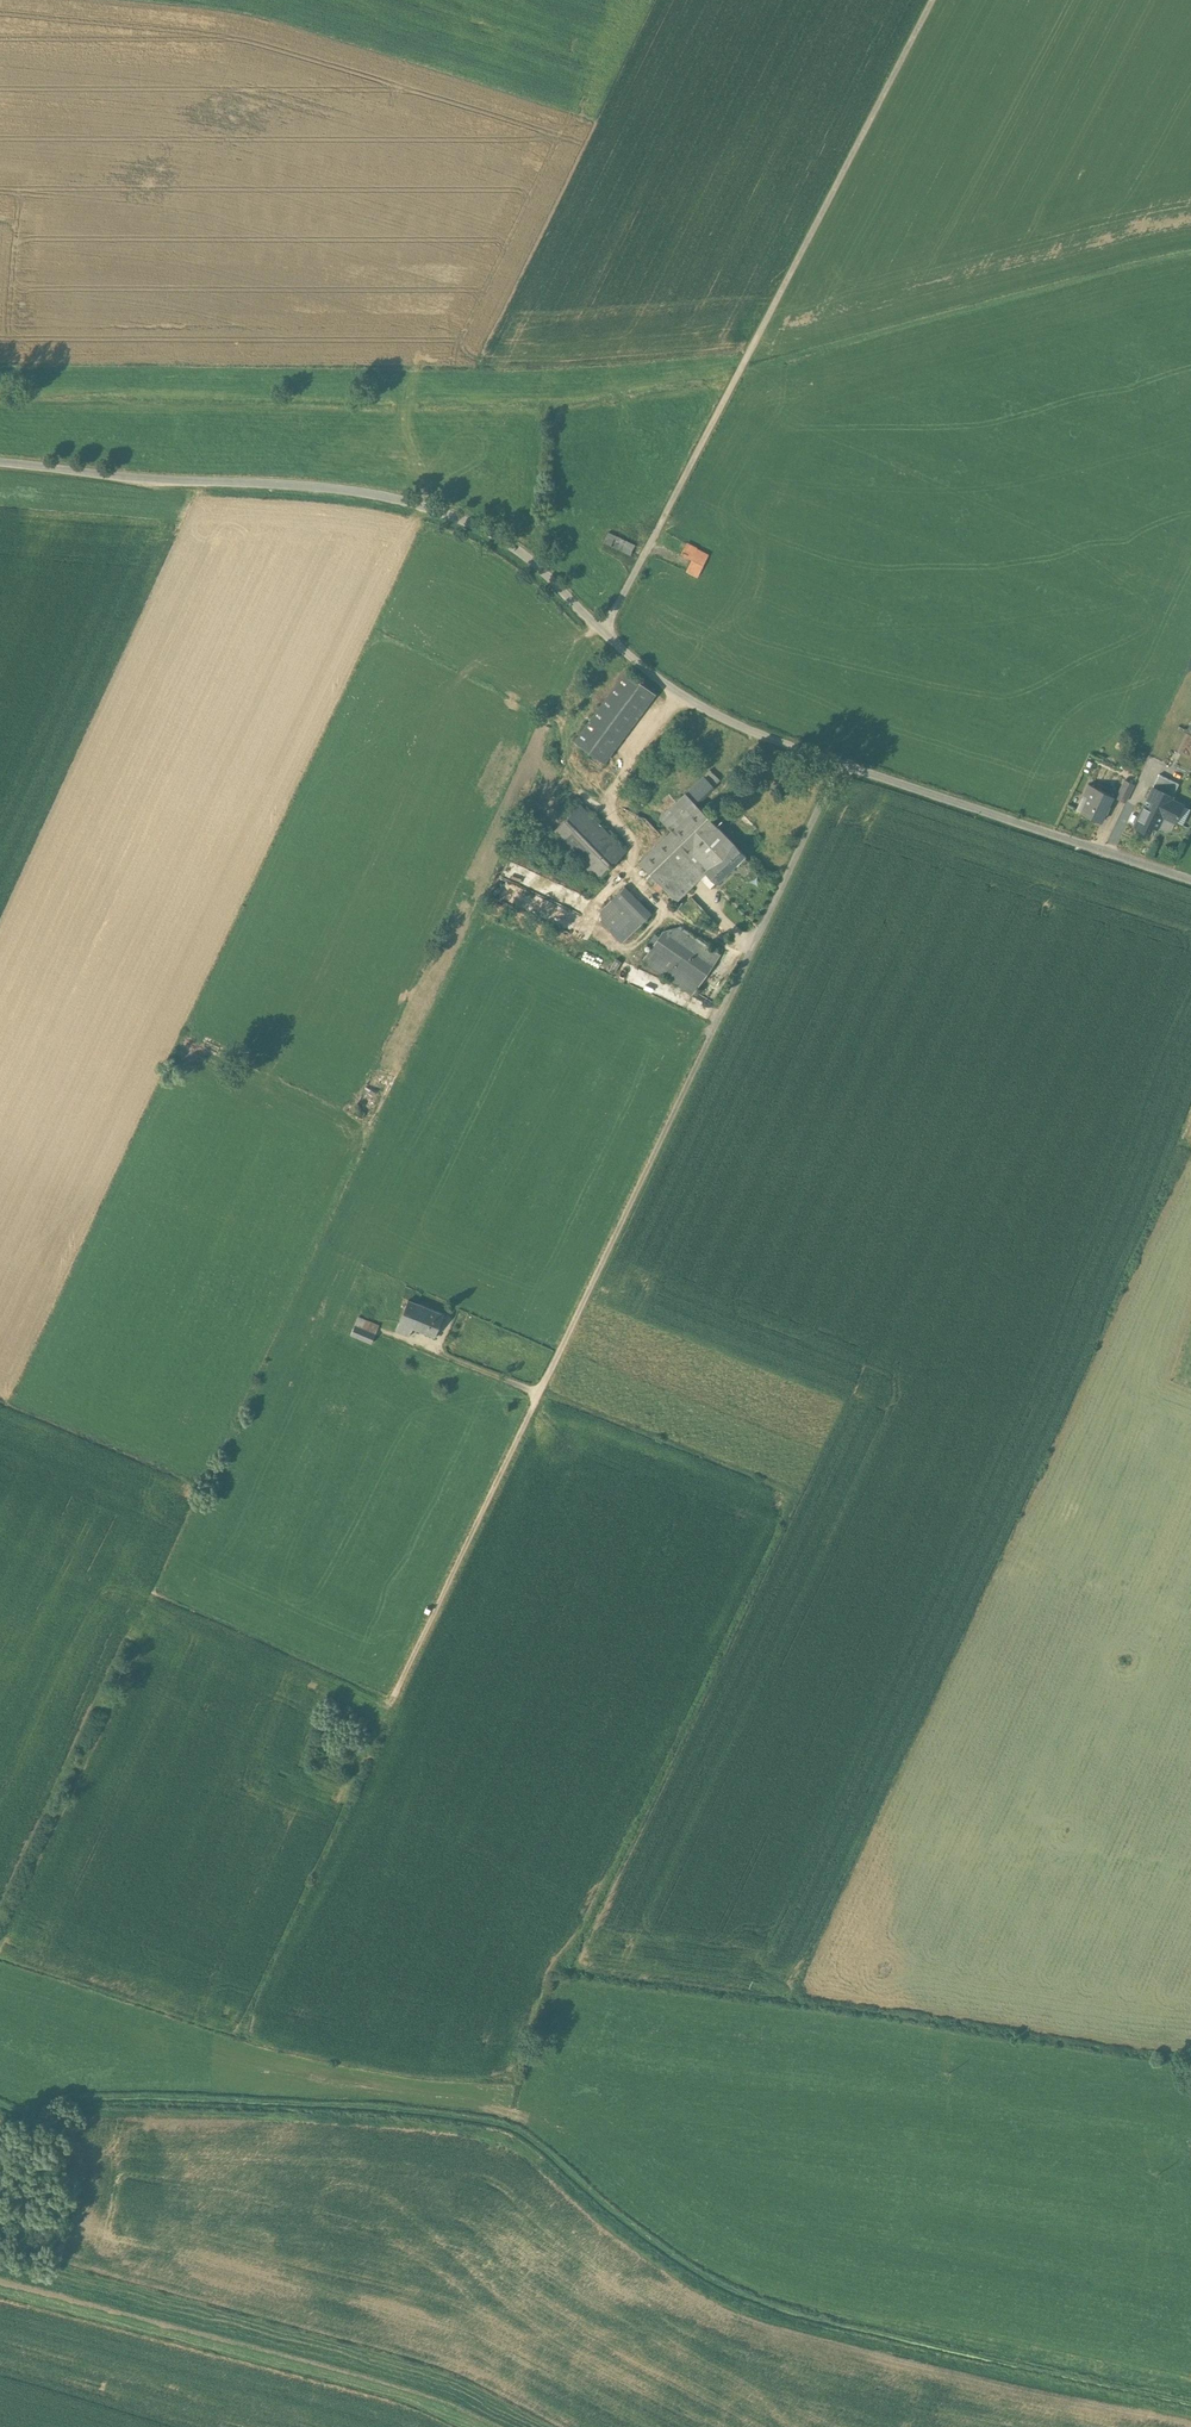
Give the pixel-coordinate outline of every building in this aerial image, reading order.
[(636,544),(609,531),(604,541),(631,554),(636,544)] [(710,556),(685,543),(680,554),(692,560),(686,571),(699,578),(710,556)] [(626,672),(575,741),(604,763),(655,694),(626,672)] [(720,780),(710,770),(704,775),(714,786),(720,780)] [(714,786),(704,775),(686,793),(698,805),(715,787),(714,786)] [(1159,775),(1153,787),(1172,796),(1178,784),(1159,775)] [(1125,780),(1116,798),(1125,802),(1134,784),(1125,780)] [(1113,796),(1089,784),(1084,794),(1088,796),(1081,812),(1101,822),(1105,813),(1106,813),(1109,806),(1113,796)] [(1153,787),(1135,825),(1149,832),(1152,825),(1157,827),(1158,825),(1168,829),(1172,828),(1183,805),(1171,799),(1172,796),(1153,787)] [(686,793),(660,818),(672,830),(698,805),(686,793)] [(626,851),(581,805),(553,832),(598,878),(626,851)] [(672,830),(639,861),(662,885),(694,853),(708,868),(734,843),(729,837),(733,833),(723,822),(718,826),(698,805),(672,830)] [(708,868),(706,871),(706,872),(716,882),(745,854),(735,843),(708,868)] [(694,853),(662,885),(677,900),(706,872),(706,871),(708,868),(694,853)] [(651,912),(625,885),(615,895),(641,922),(651,912)] [(641,922),(615,895),(601,909),(601,921),(622,942),(625,939),(641,922)] [(703,909),(692,897),(680,908),(691,920),(703,909)] [(720,954),(680,926),(664,930),(660,936),(653,945),(702,980),(720,954)] [(656,933),(649,943),(653,945),(660,936),(656,933)] [(702,980),(653,945),(643,960),(692,994),(702,980)] [(723,952),(697,993),(712,1004),(738,961),(723,952)] [(685,990),(637,967),(630,984),(681,1011),(692,995),(685,990)] [(380,1082),(370,1077),(353,1113),(363,1118),(380,1082)] [(444,1313),(409,1299),(399,1321),(413,1327),(435,1336),(444,1313)] [(379,1325),(358,1316),(351,1335),(371,1343),(379,1325)] [(413,1327),(399,1321),(396,1330),(410,1336),(413,1327)]
